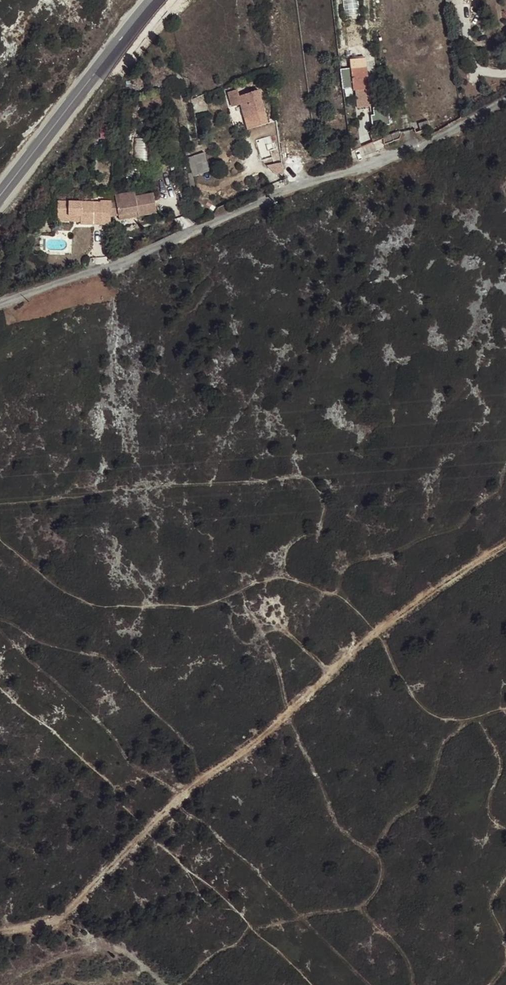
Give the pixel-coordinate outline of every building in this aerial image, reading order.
[(358,17),(358,0),(345,0),(345,17),(358,17)] [(351,60),(354,90),(368,89),(365,58),(351,60)] [(243,116),(264,110),(259,91),(238,96),(237,90),(228,92),(232,106),(240,104),(243,116)] [(381,131),(371,135),(373,141),(383,138),(381,131)] [(383,138),(384,145),(387,144),(393,141),(391,134),(383,138)] [(137,137),(137,159),(148,159),(149,138),(137,137)] [(350,143),(351,150),(361,146),(359,140),(350,143)] [(193,156),(199,174),(209,171),(204,152),(193,156)] [(187,157),(193,176),(199,174),(193,156),(187,157)] [(138,216),(157,213),(153,193),(135,196),(134,192),(115,195),(116,201),(118,215),(137,211),(138,216)] [(81,223),(110,224),(111,216),(111,202),(58,200),(58,215),(81,216),(81,221),(81,223)]
